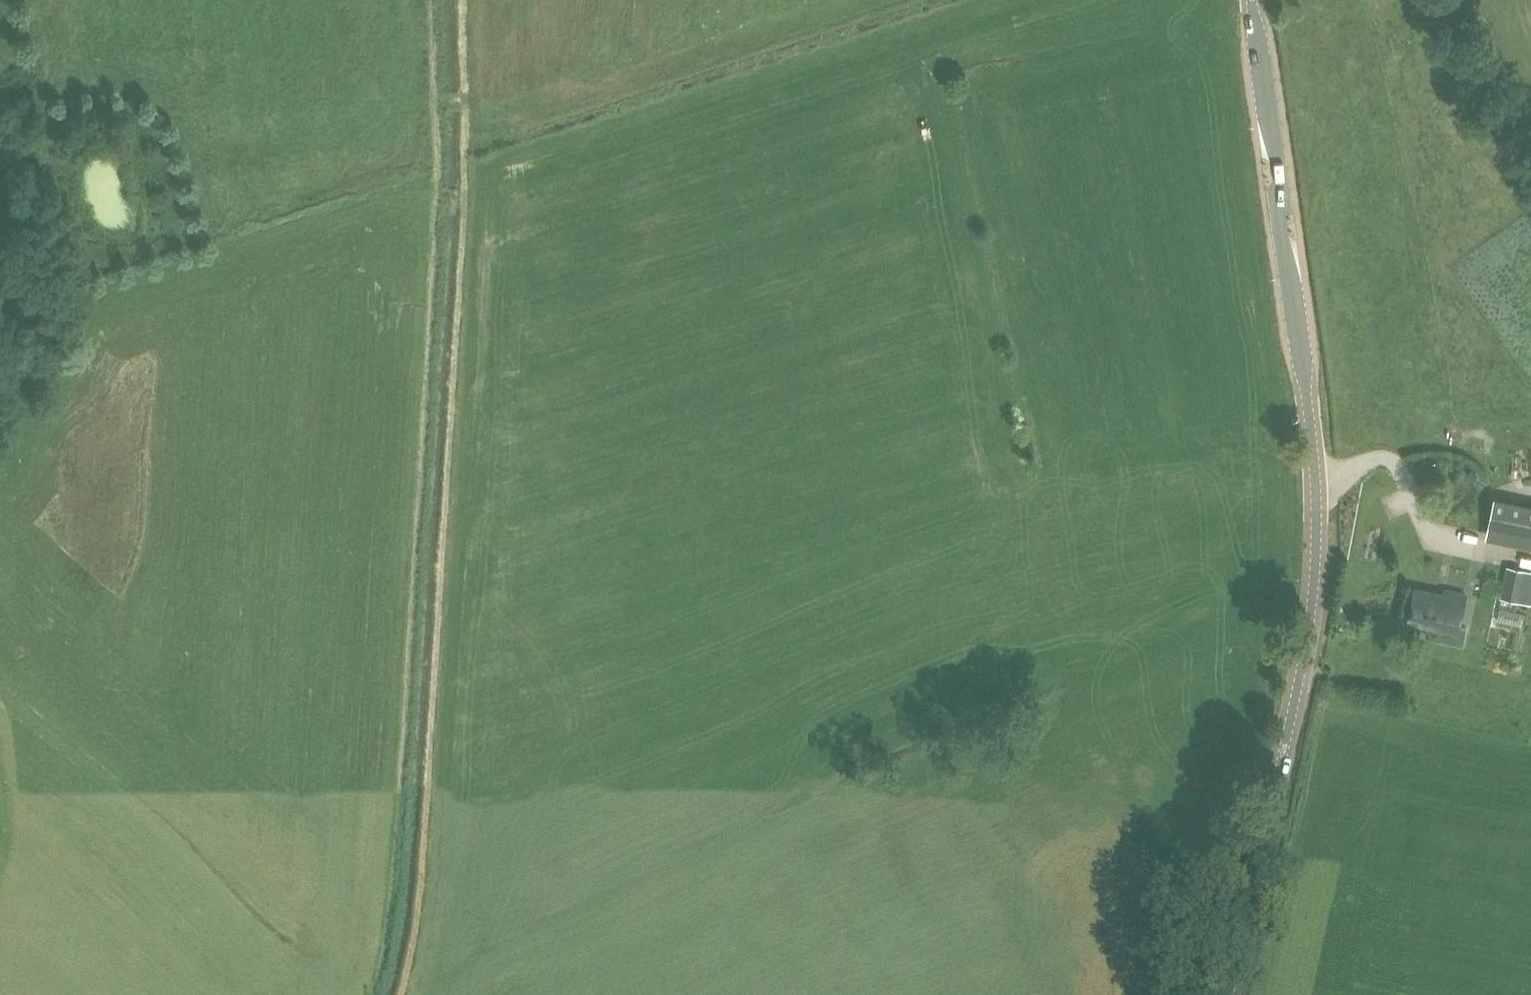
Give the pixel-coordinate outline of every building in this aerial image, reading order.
[(1495,499),(1491,533),(1530,539),(1530,504),(1495,499)] [(1530,570),(1507,565),(1503,581),(1527,586),(1530,570)] [(1445,594),(1416,588),(1409,620),(1443,627),(1440,638),(1463,643),(1466,627),(1459,626),(1466,593),(1446,589),(1445,594)]
